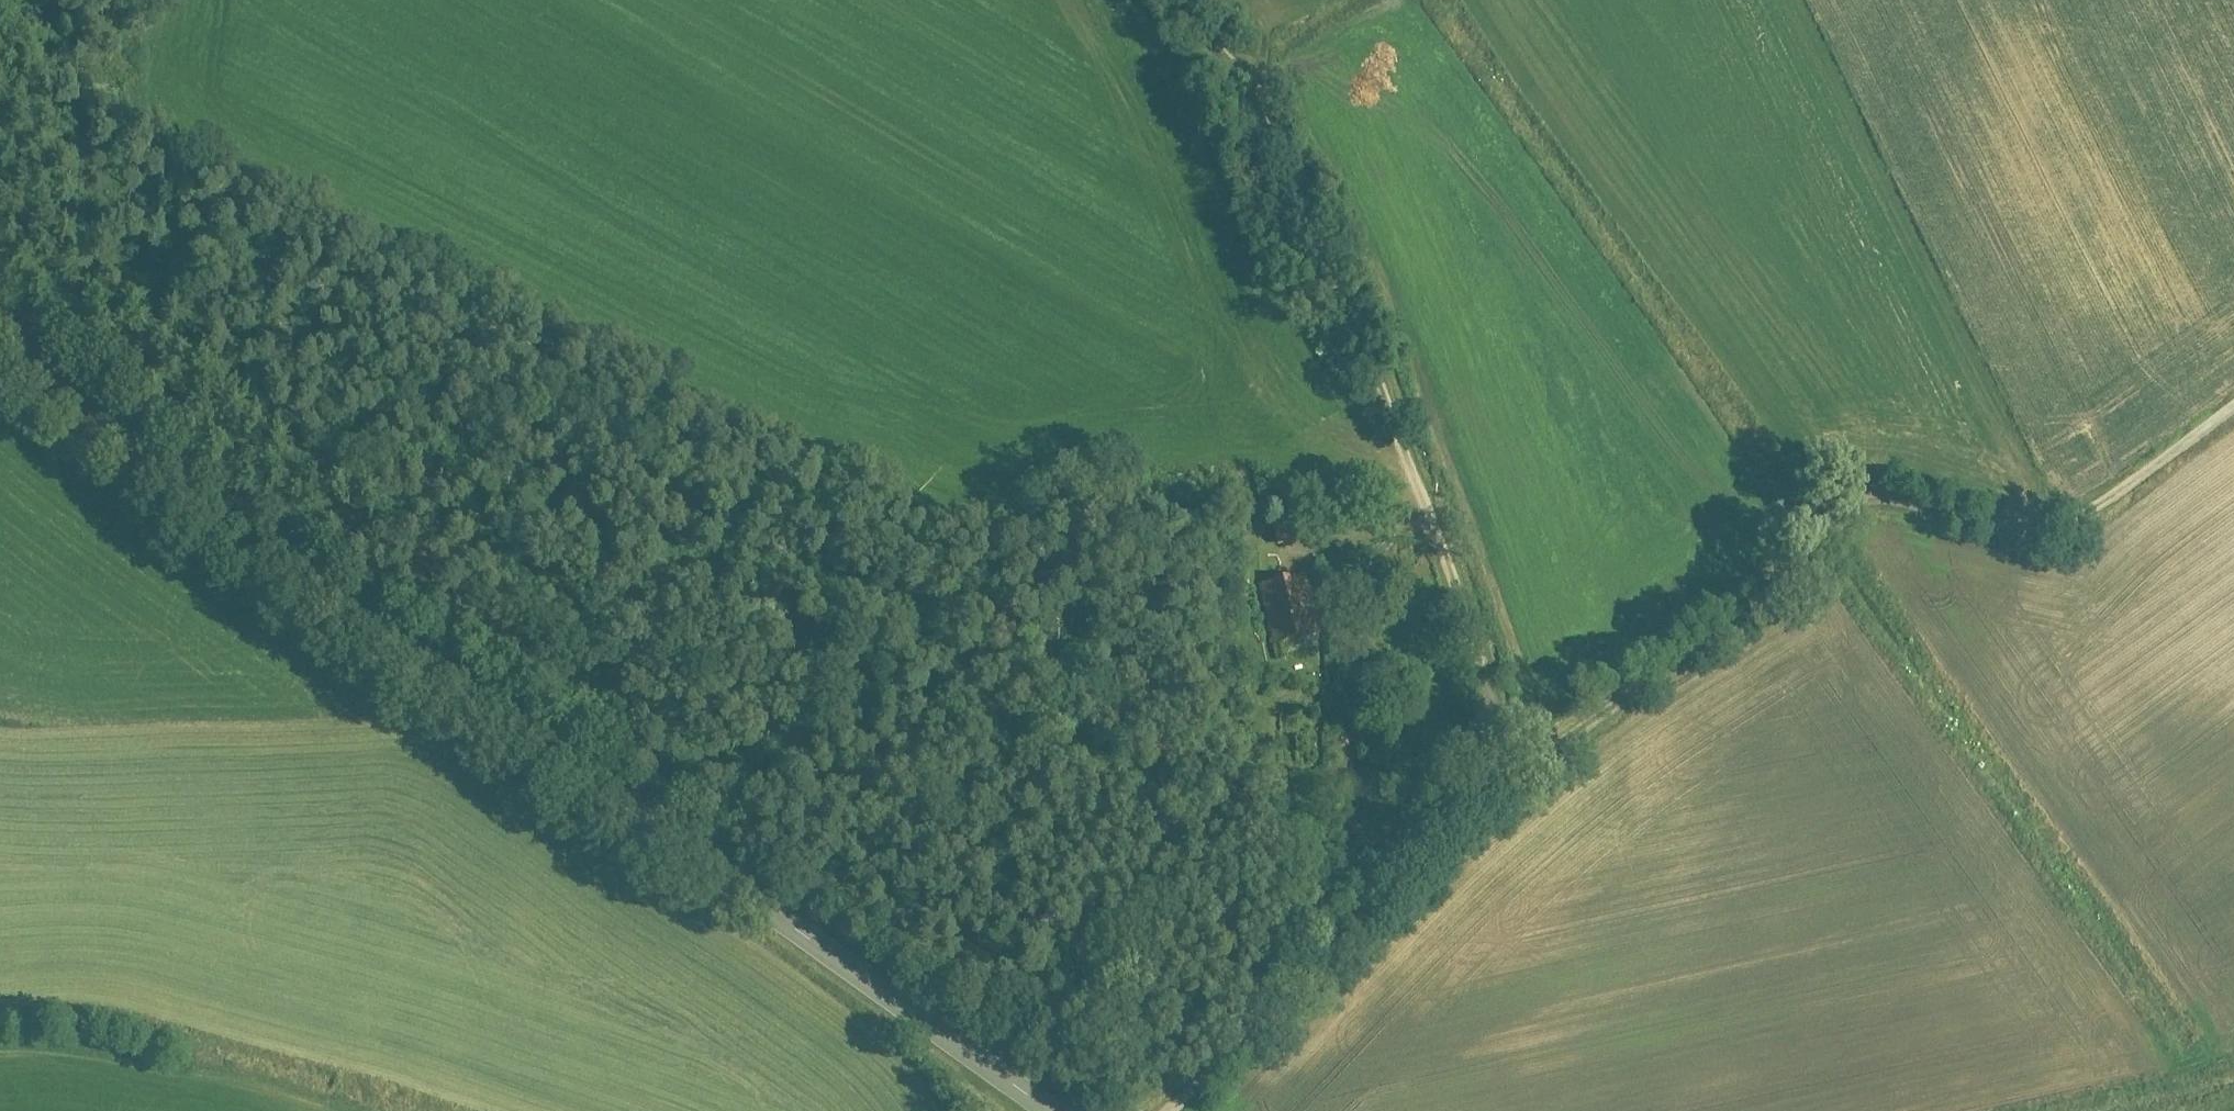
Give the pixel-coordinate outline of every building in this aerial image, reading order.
[(1263,586),(1272,655),(1323,649),(1314,579),(1263,586)]
